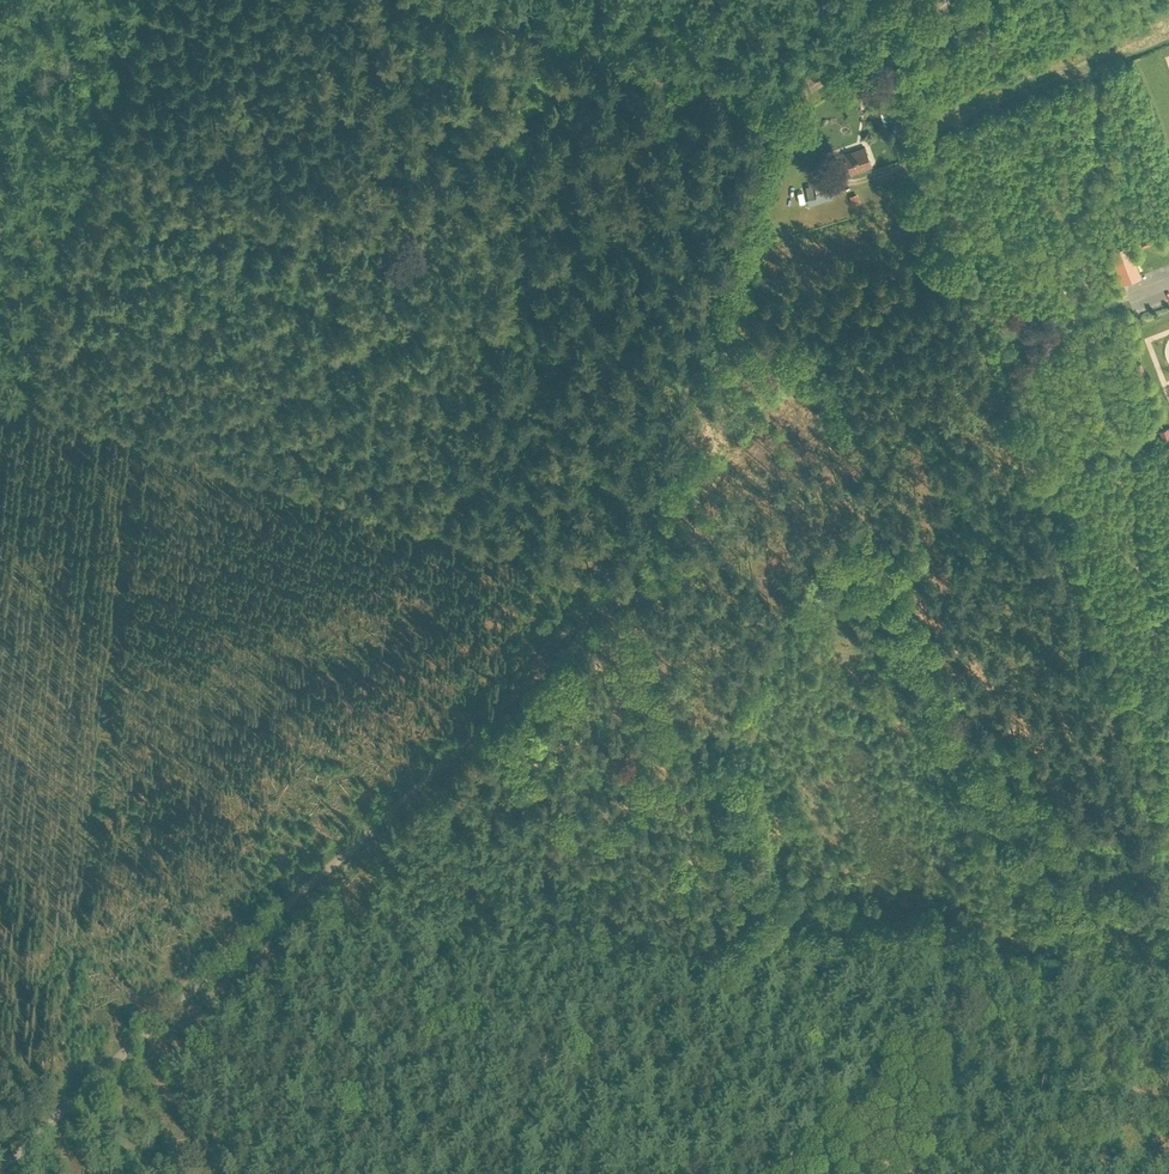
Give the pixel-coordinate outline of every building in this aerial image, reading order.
[(872,165),(865,147),(843,154),(850,173),(872,165)] [(812,184),(805,185),(809,203),(832,198),(828,178),(813,182),(816,196),(815,197),(812,184)] [(857,193),(849,195),(852,203),(859,201),(857,193)] [(1150,236),(1139,240),(1142,246),(1152,242),(1150,236)] [(1128,243),(1108,251),(1112,260),(1114,266),(1134,258),(1132,252),(1128,243)] [(1133,304),(1135,314),(1168,306),(1168,303),(1167,296),(1133,304)] [(1152,331),(1144,335),(1146,341),(1155,337),(1152,331)] [(1140,362),(1134,364),(1138,375),(1144,372),(1145,372),(1141,364),(1140,362)] [(1163,437),(1168,435),(1168,430),(1167,426),(1159,429),(1163,437)]
